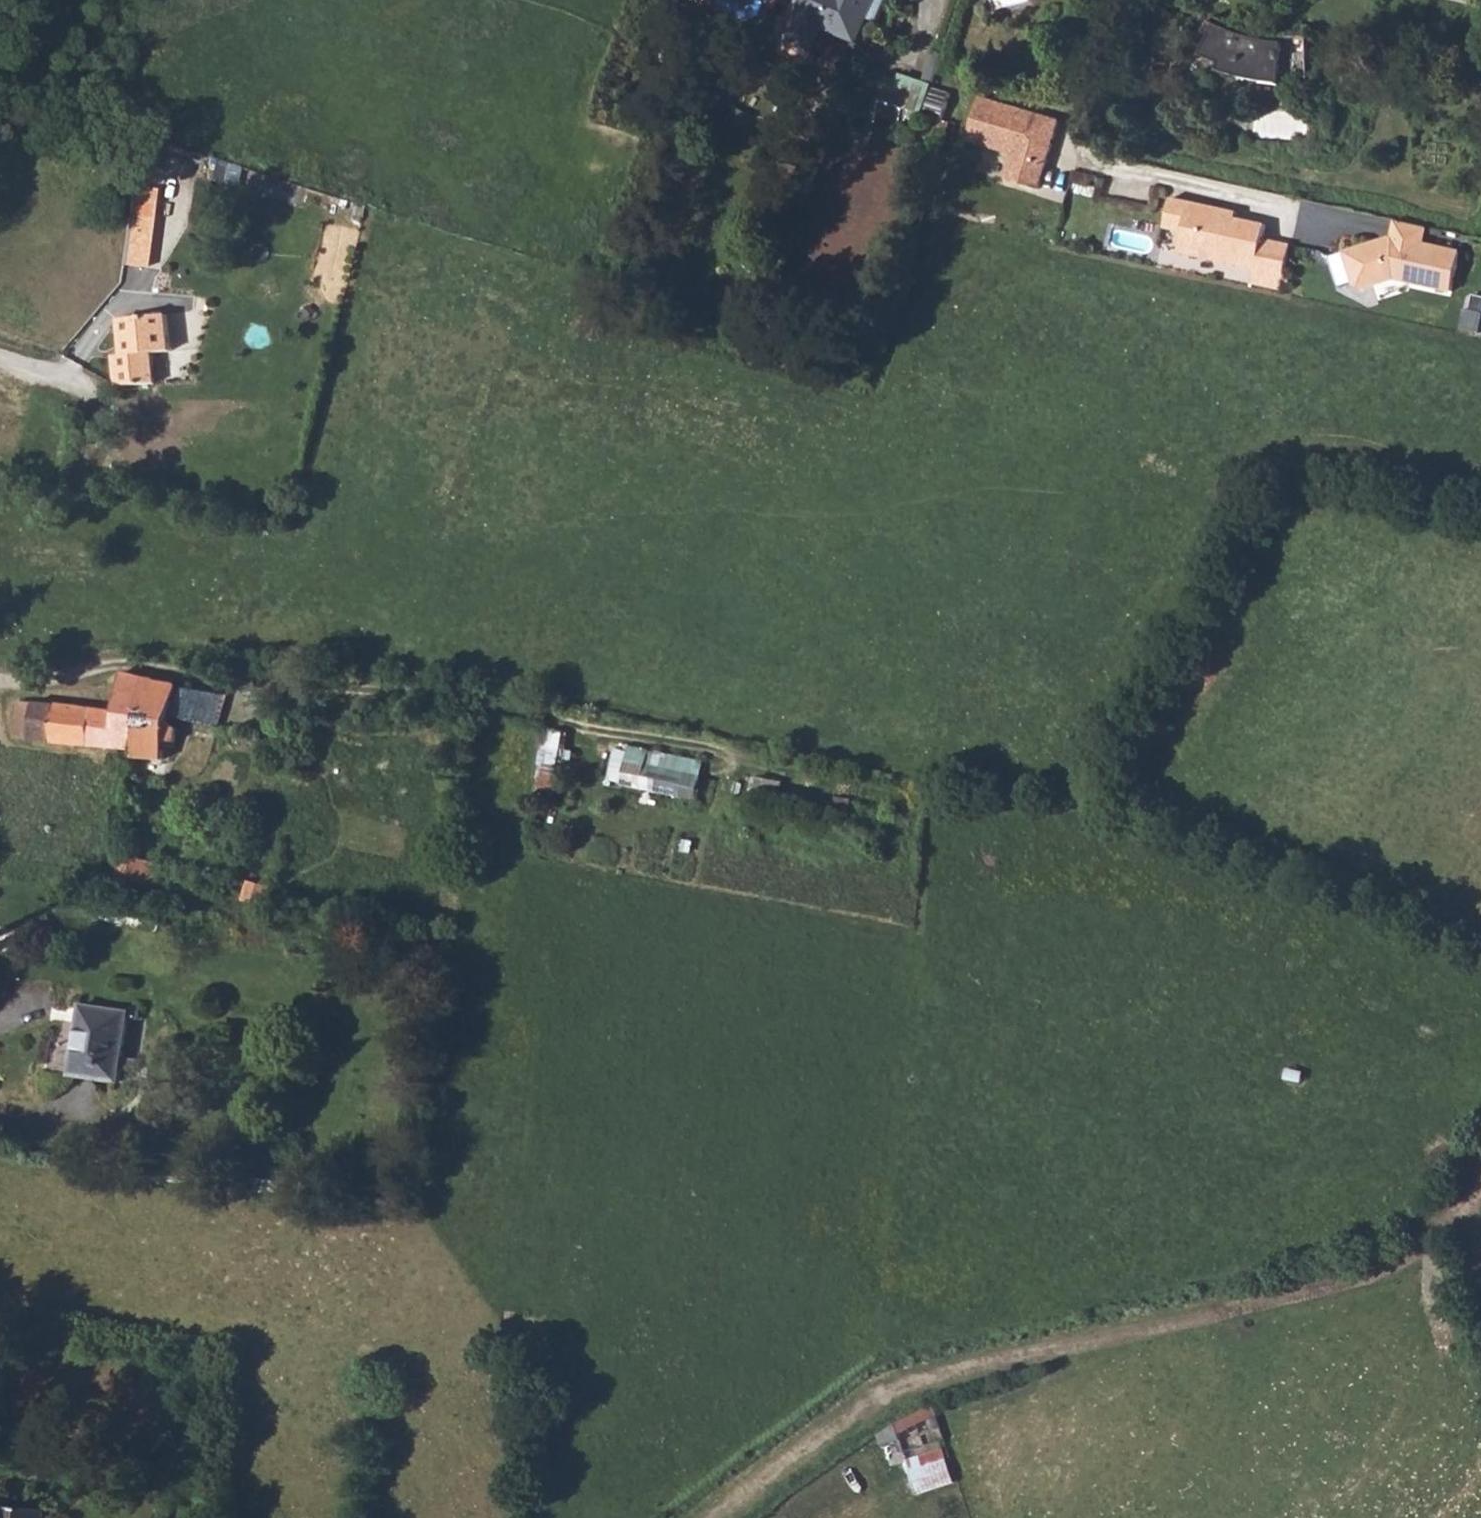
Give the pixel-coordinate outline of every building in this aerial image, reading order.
[(796,13),(799,15),(788,39),(815,50),(827,26),(860,42),(880,0),(803,0),(796,13)] [(1318,41),(1292,41),(1274,36),(1228,26),(1203,12),(1201,20),(1195,50),(1218,56),(1218,65),(1245,76),(1260,79),(1281,78),(1284,72),(1311,77),(1318,41)] [(902,76),(888,73),(880,99),(945,117),(954,88),(903,74),(902,76)] [(1066,114),(987,96),(976,138),(1022,150),(1016,176),(1047,184),(1066,114)] [(1236,211),(1177,198),(1170,229),(1189,233),(1185,253),(1254,268),(1255,263),(1262,264),(1261,269),(1258,284),(1287,290),(1296,245),(1269,239),(1272,225),(1242,219),(1235,217),(1236,211)] [(122,213),(111,261),(131,265),(141,217),(122,213)] [(1431,231),(1402,224),(1398,241),(1350,256),(1359,288),(1368,292),(1409,279),(1413,280),(1415,286),(1457,295),(1466,256),(1428,247),(1431,231)] [(116,349),(115,383),(151,384),(150,351),(169,352),(168,316),(123,315),(123,349),(116,349)] [(111,707),(15,705),(12,744),(130,749),(130,755),(135,756),(151,680),(118,673),(111,707)] [(151,680),(135,756),(159,759),(163,742),(171,744),(174,726),(166,724),(167,715),(197,721),(198,716),(199,689),(151,680)] [(199,689),(198,716),(210,716),(213,691),(199,689)] [(198,716),(197,721),(217,725),(220,691),(213,691),(210,716),(198,716)] [(117,860),(115,883),(135,887),(138,865),(117,860)] [(138,865),(135,887),(150,890),(154,867),(138,865)] [(70,1075),(116,1085),(130,1014),(83,1005),(70,1075)] [(918,1493),(958,1480),(934,1406),(894,1418),(918,1493)]
